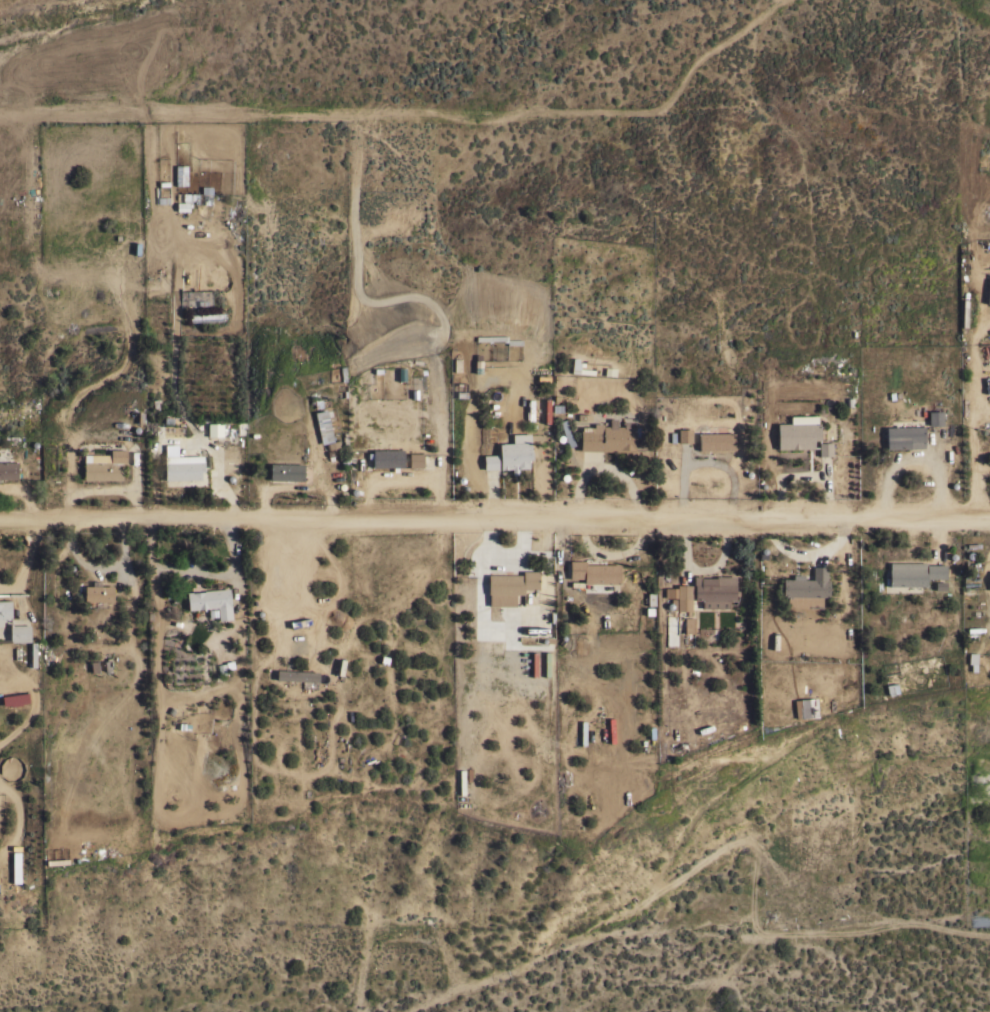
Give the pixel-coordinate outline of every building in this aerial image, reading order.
[(175,165),(187,165),(187,186),(175,186),(175,165)] [(190,322),(190,315),(223,313),(223,320),(190,322)] [(572,357),(578,357),(578,361),(584,362),(583,365),(579,365),(579,368),(587,368),(586,374),(571,372),(572,357)] [(314,412),(326,410),(333,442),(338,441),(340,447),(327,450),(326,443),(321,444),(314,412)] [(928,411),(942,410),(942,425),(928,425),(928,411)] [(777,449),(776,423),(788,422),(788,415),(818,414),(818,422),(819,422),(819,439),(813,439),(813,448),(777,449)] [(569,430),(575,444),(569,447),(567,441),(563,440),(563,441),(561,442),(559,441),(558,440),(557,438),(557,436),(558,435),(560,434),(561,434),(562,434),(563,435),(564,436),(564,438),(565,438),(562,431),(559,420),(565,418),(569,430)] [(593,426),(593,422),(602,423),(602,425),(609,425),(609,418),(616,418),(616,425),(623,426),(623,420),(628,420),(628,426),(639,426),(639,436),(635,436),(635,451),(580,450),(580,429),(581,429),(581,426),(593,426)] [(207,423),(222,423),(222,436),(207,436),(207,423)] [(924,447),(886,448),(885,427),(923,425),(924,447)] [(678,429),(691,428),(691,441),(678,442),(678,429)] [(699,449),(698,432),(704,432),(704,429),(709,429),(709,432),(734,432),(734,449),(699,449)] [(512,434),(530,433),(530,450),(531,450),(532,458),(528,459),(529,467),(500,469),(499,442),(512,442),(512,434)] [(818,442),(832,442),(832,455),(818,456),(818,442)] [(83,479),(84,453),(110,454),(110,449),(126,449),(126,462),(122,462),(122,479),(83,479)] [(401,449),(370,450),(370,467),(401,466),(401,449)] [(409,452),(422,452),(422,466),(409,467),(409,457),(409,452)] [(497,454),(498,468),(483,469),(483,454),(497,454)] [(203,470),(201,470),(201,478),(164,479),(164,456),(203,455),(203,461),(203,470)] [(17,478),(0,478),(0,461),(17,461),(17,478)] [(270,479),(270,462),(304,463),(303,480),(270,479)] [(569,560),(585,560),(585,564),(620,563),(620,583),(584,583),(583,578),(569,578),(569,560)] [(888,585),(888,568),(889,568),(889,562),(926,562),(926,564),(946,564),(946,577),(926,577),(926,585),(888,585)] [(782,595),(782,578),(812,578),(813,566),(826,566),(826,579),(828,579),(828,596),(782,595)] [(522,574),(522,570),(538,571),(538,588),(523,588),(523,593),(515,593),(515,605),(489,604),(489,593),(487,593),(487,574),(522,574)] [(693,585),(693,576),(701,576),(701,578),(716,578),(716,577),(735,576),(735,589),(738,589),(738,594),(735,594),(735,600),(728,600),(728,608),(702,608),(701,600),(694,600),(694,585),(693,585)] [(691,610),(690,610),(690,615),(686,615),(686,610),(676,610),(676,609),(673,609),(673,607),(672,608),(671,608),(669,608),(668,608),(667,607),(666,605),(667,604),(668,602),(669,602),(670,602),(670,598),(677,598),(677,597),(664,597),(664,587),(677,587),(677,584),(691,584),(691,610)] [(94,601),(94,605),(89,605),(89,601),(87,601),(87,605),(84,605),(84,585),(113,585),(113,601),(94,601)] [(191,591),(191,592),(203,591),(203,590),(228,587),(230,605),(232,618),(218,619),(217,606),(187,609),(186,591),(191,591)] [(1,626),(0,626),(0,600),(11,600),(11,619),(5,619),(5,621),(1,621),(1,626)] [(682,633),(692,633),(692,618),(682,618),(682,633)] [(30,624),(30,641),(10,641),(9,624),(30,624)] [(232,668),(231,662),(215,664),(217,675),(224,674),(223,669),(232,668)] [(319,672),(318,682),(317,682),(317,688),(302,688),(303,681),(276,680),(277,670),(319,672)] [(27,689),(28,700),(2,703),(1,693),(27,689)] [(814,698),(792,699),(793,717),(814,717),(814,698)] [(2,873),(0,873),(0,866),(3,867),(2,871),(10,872),(9,880),(3,879),(3,878),(2,878),(2,873)]
